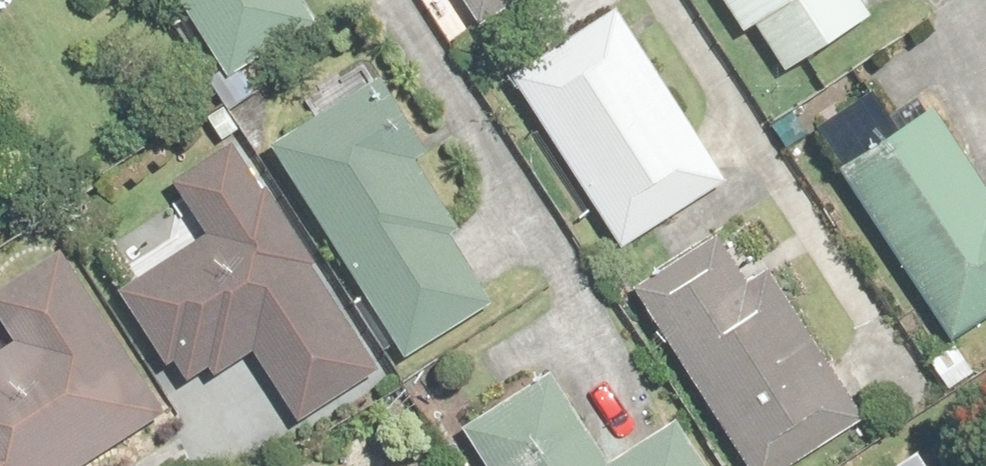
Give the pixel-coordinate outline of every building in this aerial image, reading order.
[(231,74),(351,0),(186,0),(231,74)] [(793,73),(877,15),(866,0),(711,0),(740,43),(762,28),(793,73)] [(664,46),(637,1),(562,46),(566,53),(520,80),(622,251),(728,189),(649,55),(664,46)] [(468,230),(380,87),(276,151),(406,362),(494,308),(452,240),(468,230)] [(936,116),(846,174),(954,340),(985,319),(985,192),(936,116)] [(376,377),(240,144),(177,182),(213,243),(126,294),(182,390),(254,347),(299,423),(376,377)] [(737,231),(638,294),(746,465),(793,465),(859,424),(737,231)] [(56,258),(0,296),(0,317),(19,345),(0,358),(0,465),(94,465),(165,418),(56,258)] [(557,385),(469,441),(485,465),(609,465),(557,385)] [(676,426),(614,465),(702,465),(676,426)] [(924,456),(907,465),(931,465),(924,456)]
